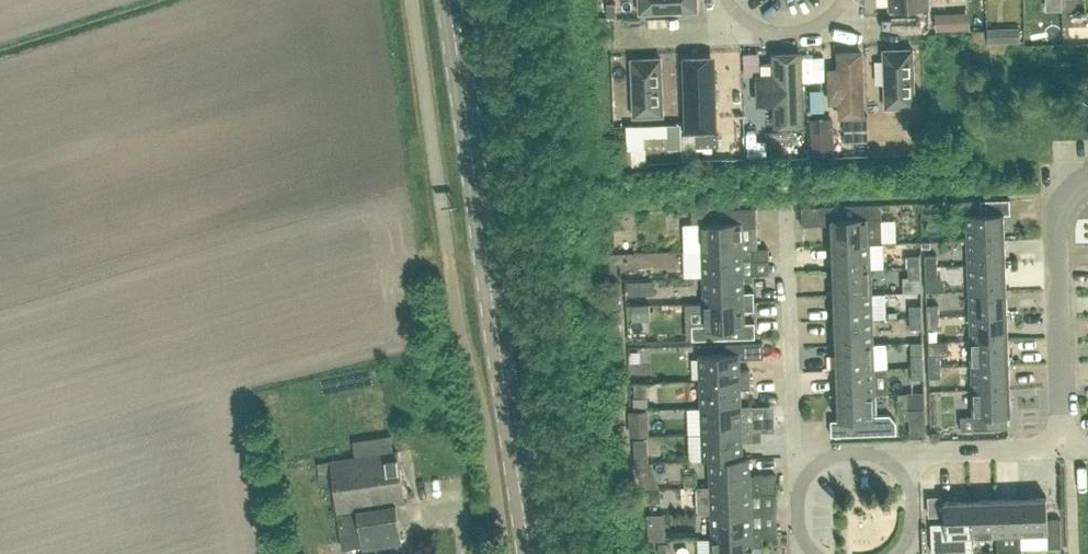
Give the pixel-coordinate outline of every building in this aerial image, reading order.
[(640,12),(698,10),(697,0),(639,0),(640,12)] [(890,9),(929,8),(928,0),(890,0),(890,9)] [(616,3),(607,3),(608,17),(617,16),(616,3)] [(956,6),(957,23),(978,22),(977,4),(956,6)] [(988,28),(988,43),(1020,42),(1020,27),(988,28)] [(839,112),(866,111),(863,46),(847,46),(836,47),(837,63),(829,63),(830,99),(838,99),(839,112)] [(777,121),(803,120),(801,48),(774,49),(777,121)] [(913,49),(884,50),(886,107),(915,106),(913,49)] [(717,126),(714,51),(682,52),(684,127),(717,126)] [(661,58),(632,59),(634,116),(663,116),(661,58)] [(876,121),(876,134),(899,133),(899,120),(876,121)] [(802,138),(841,136),(840,121),(801,123),(802,138)] [(644,136),(643,125),(627,126),(627,149),(669,148),(668,135),(644,136)] [(868,141),(868,128),(845,128),(845,142),(850,142),(868,141)] [(770,131),(771,144),(794,143),(793,130),(770,131)] [(925,130),(912,130),(913,139),(925,139),(926,139),(925,130)] [(719,133),(696,134),(696,147),(720,146),(719,133)] [(966,214),(967,240),(1005,238),(1004,213),(1011,212),(1010,199),(953,201),(954,214),(966,214)] [(936,216),(936,202),(922,203),(922,216),(936,216)] [(835,218),(831,218),(832,245),(870,243),(883,242),(882,217),(882,203),(834,205),(835,218)] [(692,210),(692,224),(701,223),(702,250),(753,248),(758,248),(757,208),(692,210)] [(968,265),(1006,263),(1005,238),(967,240),(968,265)] [(833,270),(871,268),(870,243),(832,245),(833,270)] [(743,275),(743,258),(752,258),(753,260),(769,259),(769,248),(758,248),(753,248),(702,250),(703,276),(743,275)] [(938,266),(937,254),(925,255),(926,266),(938,266)] [(920,255),(908,255),(908,267),(920,267),(920,255)] [(968,265),(969,290),(1007,288),(1006,263),(968,265)] [(926,278),(938,277),(938,266),(926,266),(926,278)] [(908,267),(909,278),(921,278),(920,267),(908,267)] [(834,294),(872,293),(871,268),(833,270),(834,294)] [(754,300),(754,291),(744,291),(743,275),(703,276),(704,302),(754,300)] [(792,288),(793,305),(811,304),(809,287),(792,288)] [(970,315),(1008,313),(1007,288),(969,290),(970,315)] [(835,319),(873,318),(872,293),(834,294),(835,319)] [(705,324),(692,325),(693,339),(756,337),(755,321),(745,322),(745,310),(755,310),(754,300),(704,302),(705,324)] [(922,304),(910,305),(910,317),(922,316),(922,304)] [(939,315),(939,304),(927,304),(927,316),(939,315)] [(970,315),(971,339),(1009,338),(1008,313),(970,315)] [(940,327),(939,315),(927,316),(928,328),(940,327)] [(910,317),(911,328),(922,328),(922,316),(910,317)] [(836,344),(874,343),(873,318),(835,319),(836,344)] [(953,334),(953,355),(963,355),(963,334),(953,334)] [(971,339),(972,364),(1010,363),(1009,338),(971,339)] [(727,352),(699,354),(700,380),(751,379),(750,369),(740,369),(740,358),(764,357),(763,342),(726,343),(727,352)] [(837,369),(875,368),(874,343),(836,344),(837,369)] [(923,354),(911,355),(912,366),(924,366),(923,354)] [(941,365),(941,354),(929,354),(929,366),(941,365)] [(972,364),(973,389),(1011,388),(1010,363),(972,364)] [(942,377),(941,366),(941,365),(929,366),(929,377),(942,377)] [(912,366),(912,378),(924,378),(924,366),(912,366)] [(838,394),(876,393),(875,368),(837,369),(838,394)] [(751,379),(700,380),(701,407),(741,405),(741,388),(751,388),(751,379)] [(973,415),(961,416),(961,429),(1009,428),(1008,414),(1011,414),(1011,388),(973,389),(973,415)] [(890,413),(876,414),(876,393),(838,394),(838,419),(831,419),(832,435),(897,432),(896,420),(890,413)] [(741,405),(701,407),(702,433),(752,431),(768,430),(767,421),(742,422),(741,405)] [(743,457),(743,441),(753,441),(752,431),(702,433),(703,460),(709,460),(709,459),(743,458),(743,457)] [(345,549),(363,546),(363,549),(403,543),(397,504),(406,502),(398,450),(332,460),(345,549)] [(677,465),(690,465),(690,452),(643,451),(643,471),(677,472),(677,465)] [(750,457),(743,457),(743,458),(709,459),(709,460),(710,485),(776,483),(776,473),(750,474),(750,457)] [(697,486),(698,512),(711,512),(752,510),(751,493),(777,492),(776,483),(710,485),(697,486)] [(929,496),(929,514),(943,514),(942,496),(929,496)] [(1048,547),(1062,546),(1061,518),(1048,518),(1047,496),(1021,497),(1022,535),(1048,534),(1048,547)] [(1022,546),(1022,535),(1021,497),(996,498),(997,536),(997,547),(1022,546)] [(997,536),(996,498),(971,499),(972,537),(997,536)] [(972,537),(971,499),(944,500),(945,522),(931,523),(932,552),(948,551),(948,548),(971,547),(971,551),(972,551),(972,537)] [(778,526),(762,526),(752,527),(752,510),(711,512),(712,538),(763,536),(778,535),(778,526)] [(681,544),(701,544),(700,529),(681,529),(681,544)] [(753,546),(763,545),(763,536),(712,538),(713,553),(753,553),(753,546)]
